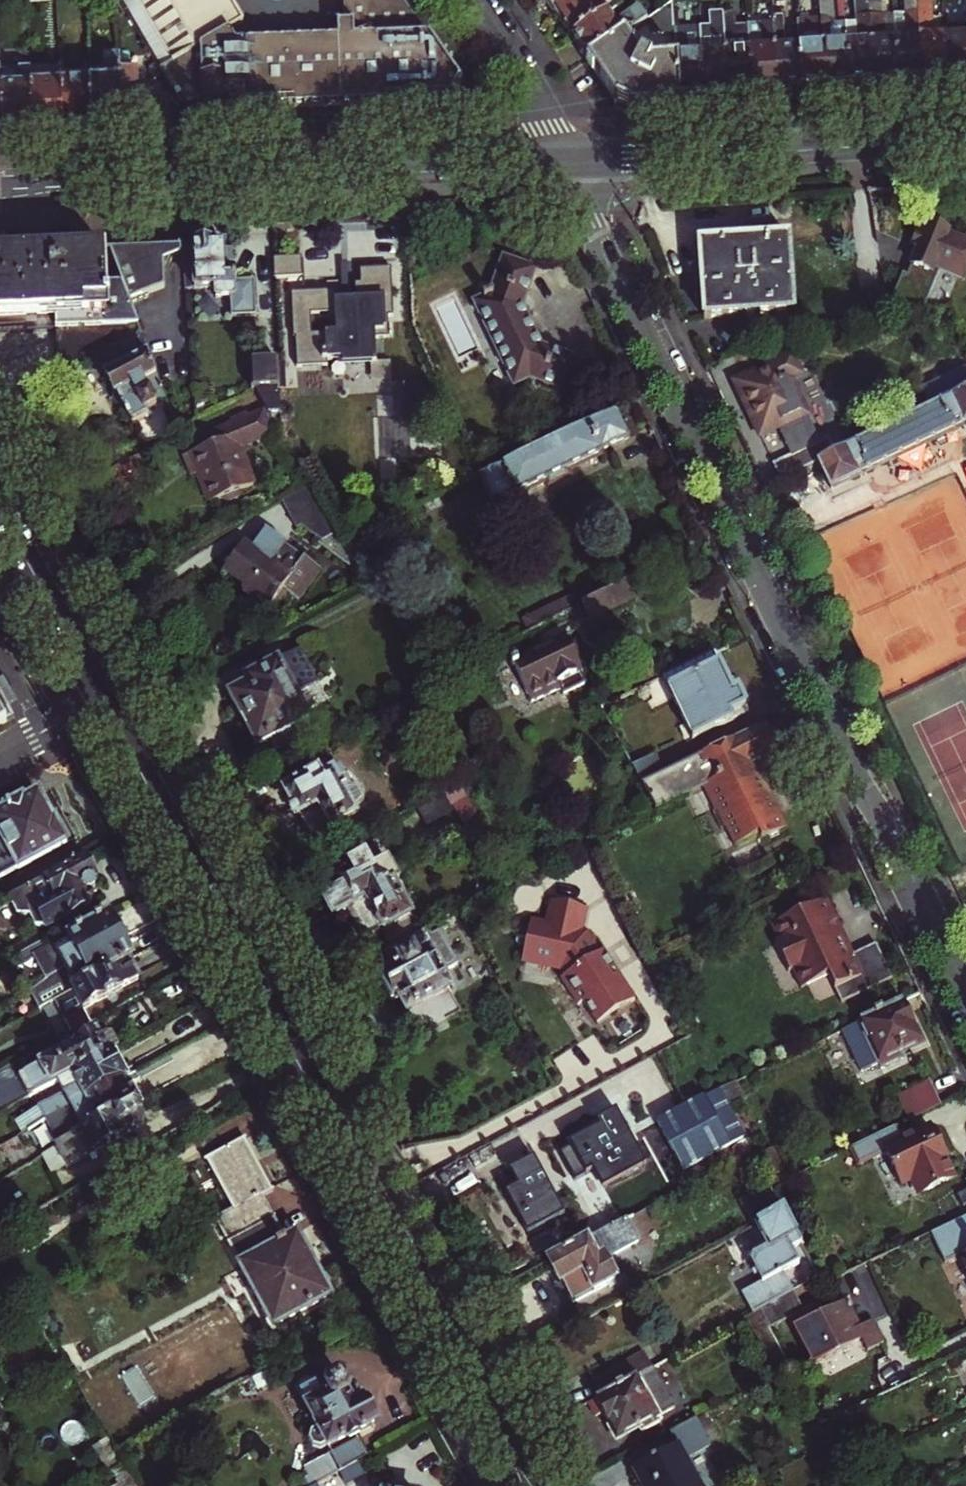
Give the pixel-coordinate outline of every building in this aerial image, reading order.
[(168,46),(180,40),(158,0),(141,0),(168,46)] [(180,40),(168,46),(194,90),(216,89),(216,94),(237,94),(238,96),(461,83),(474,68),(443,24),(437,22),(422,0),(354,0),(354,6),(344,6),(345,26),(223,32),(215,19),(246,0),(158,0),(180,40)] [(570,1),(579,14),(584,21),(614,0),(569,0),(570,1)] [(617,0),(614,0),(584,21),(592,33),(598,42),(634,17),(654,2),(653,0),(634,0),(629,4),(629,8),(627,10),(623,9),(617,0)] [(709,38),(711,75),(723,74),(736,73),(740,73),(738,54),(732,54),(731,36),(734,36),(731,0),(718,0),(719,9),(721,37),(709,38)] [(734,36),(731,36),(732,54),(738,54),(740,73),(750,73),(761,72),(757,9),(745,10),(745,0),(731,0),(734,36)] [(807,31),(796,32),(793,0),(780,0),(781,7),(783,33),(786,32),(787,51),(781,52),(782,71),(797,70),(810,69),(807,31)] [(857,27),(857,22),(855,8),(845,8),(844,0),(829,0),(829,4),(831,29),(828,30),(830,48),(835,48),(836,67),(848,67),(860,66),(857,27)] [(880,64),(879,46),(885,45),(883,26),(880,27),(879,8),(878,0),(867,0),(868,7),(868,15),(869,27),(857,27),(860,66),(869,65),(880,64)] [(880,64),(883,64),(894,64),(908,63),(905,25),(904,8),(903,5),(892,5),(891,0),(878,0),(879,8),(880,27),(883,26),(885,45),(879,46),(880,64)] [(905,25),(917,24),(916,0),(903,0),(903,5),(904,8),(905,25)] [(905,25),(908,63),(922,62),(932,62),(935,61),(933,42),(927,42),(925,24),(929,24),(927,0),(916,0),(917,24),(905,25)] [(935,61),(946,60),(956,60),(954,22),(941,22),(939,0),(927,0),(929,24),(925,24),(927,42),(933,42),(935,61)] [(805,6),(807,31),(810,69),(824,68),(834,67),(836,67),(835,48),(830,48),(828,30),(831,29),(829,4),(805,6)] [(781,7),(757,9),(761,72),(772,71),(782,71),(781,52),(787,51),(786,32),(783,33),(781,7)] [(857,22),(857,27),(869,27),(868,15),(868,7),(855,8),(857,22)] [(954,22),(965,21),(965,7),(953,8),(954,22)] [(683,12),(685,42),(688,77),(703,76),(711,75),(709,38),(707,10),(683,12)] [(655,43),(634,17),(598,42),(627,83),(625,86),(634,94),(638,92),(662,91),(689,90),(688,77),(685,42),(655,43)] [(954,22),(956,60),(965,59),(965,21),(954,22)] [(118,69),(103,70),(106,114),(119,114),(137,113),(135,60),(134,44),(118,44),(118,69)] [(47,117),(44,68),(44,58),(13,59),(13,61),(14,76),(16,118),(36,117),(47,117)] [(149,60),(135,60),(137,113),(151,113),(170,112),(170,94),(170,88),(149,88),(149,60)] [(149,88),(170,88),(169,80),(157,80),(156,60),(149,60),(149,88)] [(16,118),(14,76),(13,61),(0,62),(0,118),(16,118)] [(76,115),(74,70),(74,66),(44,68),(47,117),(63,116),(76,115)] [(103,70),(74,70),(76,115),(93,115),(106,114),(103,70)] [(177,94),(170,94),(170,112),(151,113),(151,119),(165,118),(177,118),(177,94)] [(947,234),(948,232),(929,225),(927,229),(921,228),(918,237),(914,247),(919,249),(910,275),(905,274),(894,306),(906,313),(928,307),(941,270),(965,279),(965,278),(965,241),(947,234)] [(756,241),(699,246),(702,280),(705,320),(793,314),(788,239),(756,241)] [(190,252),(180,253),(182,288),(193,288),(193,290),(214,289),(215,299),(231,299),(232,316),(255,314),(253,280),(232,282),(229,249),(223,249),(223,246),(204,247),(190,247),(190,252)] [(130,261),(114,268),(117,274),(122,288),(130,310),(163,299),(161,260),(156,258),(150,257),(143,260),(131,265),(130,261)] [(54,382),(139,336),(130,310),(122,288),(98,288),(97,260),(5,264),(0,264),(0,325),(50,322),(54,382)] [(297,260),(269,261),(270,284),(298,283),(297,260)] [(526,377),(563,391),(574,362),(538,348),(529,326),(520,306),(531,271),(503,260),(492,289),(481,295),(481,298),(475,301),(514,383),(526,377)] [(329,296),(286,298),(288,344),(289,344),(291,373),(322,371),(321,366),(336,365),(336,371),(365,369),(366,388),(385,387),(385,369),(371,369),(369,344),(383,343),(382,323),(388,322),(385,274),(354,275),(355,288),(349,289),(350,307),(340,308),(330,308),(329,296)] [(887,321),(882,291),(869,293),(874,323),(887,321)] [(161,402),(141,341),(95,367),(104,386),(111,398),(113,397),(128,425),(148,414),(146,410),(161,402)] [(752,345),(738,353),(744,364),(760,355),(758,344),(752,345)] [(789,380),(798,375),(789,355),(733,383),(747,413),(758,434),(805,412),(789,380)] [(247,364),(248,393),(252,391),(262,408),(276,434),(273,362),(247,364)] [(819,462),(825,475),(832,490),(965,425),(965,391),(835,454),(819,462)] [(179,461),(182,469),(179,475),(182,481),(187,491),(197,492),(202,504),(234,488),(239,499),(252,492),(233,457),(276,434),(262,408),(210,435),(214,442),(179,461)] [(613,413),(475,479),(406,513),(416,533),(487,499),(489,504),(510,494),(511,497),(601,454),(599,451),(611,446),(624,440),(613,413)] [(772,465),(780,481),(819,462),(835,454),(828,438),(772,465)] [(279,501),(293,526),(298,523),(318,539),(330,533),(305,486),(279,501)] [(296,563),(278,550),(258,536),(250,548),(240,541),(223,569),(240,582),(241,594),(246,598),(251,601),(261,597),(275,608),(285,592),(280,587),(296,563)] [(644,578),(578,610),(585,625),(647,596),(641,584),(646,582),(644,578)] [(523,625),(528,635),(574,612),(568,602),(523,625)] [(559,693),(562,698),(583,688),(578,678),(581,677),(572,658),(563,640),(537,653),(510,668),(511,669),(509,669),(511,673),(513,673),(517,681),(529,707),(559,693)] [(709,656),(657,681),(688,742),(730,721),(728,716),(740,710),(732,692),(727,695),(721,682),(709,656)] [(235,713),(254,748),(306,720),(275,663),(244,679),(246,685),(227,697),(235,713)] [(764,725),(707,753),(720,782),(705,789),(737,857),(740,855),(748,874),(782,857),(784,862),(790,859),(790,854),(799,850),(780,807),(759,763),(777,754),(764,725)] [(720,782),(707,753),(660,776),(638,786),(653,814),(654,816),(705,789),(720,782)] [(629,769),(638,786),(660,776),(651,758),(629,769)] [(334,767),(324,772),(329,781),(338,776),(334,767)] [(328,829),(350,817),(348,813),(357,808),(364,801),(358,790),(347,793),(338,776),(329,781),(324,772),(320,774),(319,771),(301,781),(302,785),(282,795),(289,807),(296,822),(306,842),(329,831),(328,829)] [(10,806),(0,812),(0,872),(1,874),(6,872),(7,874),(69,838),(54,810),(41,789),(25,797),(23,793),(8,802),(10,806)] [(454,812),(443,792),(438,794),(417,806),(427,826),(454,812)] [(285,828),(296,822),(289,807),(277,813),(281,821),(285,828)] [(348,813),(350,817),(359,812),(357,808),(348,813)] [(94,868),(86,853),(10,894),(19,909),(31,910),(38,922),(46,922),(47,923),(96,897),(92,890),(101,885),(95,875),(98,874),(94,868)] [(337,897),(345,913),(359,939),(377,930),(386,947),(411,934),(387,889),(394,885),(383,864),(376,867),(372,860),(365,863),(361,862),(349,868),(348,873),(330,883),(337,897)] [(345,913),(337,897),(324,904),(327,911),(332,919),(345,913)] [(841,937),(823,899),(769,928),(798,990),(825,978),(837,1003),(886,979),(871,945),(850,955),(841,937)] [(519,962),(549,969),(555,965),(563,977),(557,981),(573,1008),(578,1005),(592,1027),(612,1014),(630,1003),(612,975),(609,978),(602,967),(600,968),(581,937),(576,936),(581,912),(551,905),(545,929),(528,925),(519,962)] [(118,924),(111,911),(44,948),(27,957),(40,981),(124,934),(118,924)] [(13,945),(17,952),(21,960),(27,957),(44,948),(35,933),(13,945)] [(124,934),(40,981),(29,987),(35,999),(58,986),(63,996),(131,958),(135,956),(129,944),(124,934)] [(404,1003),(419,1031),(456,1012),(436,974),(446,969),(431,936),(423,940),(420,935),(386,953),(395,970),(377,979),(388,1002),(400,996),(404,1003)] [(71,1029),(92,1017),(85,1005),(140,975),(137,970),(131,958),(63,996),(55,1000),(71,1029)] [(854,1024),(874,1066),(876,1071),(898,1061),(896,1056),(918,1044),(908,1023),(898,1003),(854,1024)] [(854,1024),(839,1032),(858,1073),(874,1066),(854,1024)] [(56,1077),(109,1049),(103,1038),(98,1029),(40,1060),(30,1062),(19,1072),(29,1091),(34,1089),(56,1077)] [(133,1070),(118,1044),(112,1048),(119,1061),(126,1074),(133,1070)] [(109,1049),(56,1077),(63,1092),(42,1103),(49,1116),(126,1074),(119,1061),(112,1048),(109,1049)] [(19,1072),(13,1060),(0,1067),(0,1107),(29,1091),(19,1072)] [(46,1153),(60,1146),(139,1103),(141,1101),(135,1089),(126,1074),(49,1116),(31,1126),(46,1153)] [(56,1077),(34,1089),(42,1103),(63,1092),(56,1077)] [(907,1119),(934,1106),(922,1082),(896,1094),(907,1119)] [(739,1099),(730,1084),(715,1091),(724,1108),(739,1099)] [(724,1108),(715,1091),(652,1125),(678,1174),(741,1139),(724,1108)] [(139,1103),(60,1146),(69,1163),(148,1121),(143,1110),(139,1103)] [(640,1166),(611,1111),(584,1125),(588,1134),(553,1153),(560,1165),(568,1180),(590,1169),(600,1187),(640,1166)] [(897,1144),(890,1127),(844,1149),(852,1165),(881,1153),(898,1187),(907,1183),(913,1196),(947,1179),(931,1148),(923,1131),(897,1144)] [(191,1161),(232,1238),(282,1211),(272,1191),(283,1185),(269,1157),(253,1128),(191,1161)] [(523,1232),(560,1212),(530,1155),(505,1169),(513,1184),(501,1191),(523,1232)] [(232,1238),(276,1322),(337,1290),(320,1258),(304,1227),(294,1232),(282,1211),(232,1238)] [(815,1279),(779,1212),(752,1227),(764,1249),(748,1257),(747,1264),(752,1275),(756,1284),(739,1294),(749,1314),(815,1279)] [(924,1236),(938,1265),(952,1259),(965,1287),(965,1216),(924,1236)] [(562,1285),(569,1303),(613,1280),(603,1259),(636,1240),(626,1220),(547,1262),(554,1276),(558,1283),(562,1285)] [(808,1306),(781,1319),(803,1366),(831,1353),(850,1344),(857,1359),(874,1350),(862,1326),(851,1331),(838,1305),(813,1316),(808,1306)] [(621,1383),(611,1366),(586,1380),(595,1398),(621,1383)] [(307,1429),(317,1447),(324,1448),(330,1445),(332,1447),(377,1422),(370,1410),(366,1401),(357,1406),(350,1393),(353,1388),(346,1376),(339,1374),(330,1379),(332,1382),(322,1387),(317,1378),(314,1380),(311,1376),(308,1376),(304,1378),(303,1381),(305,1385),(301,1387),(309,1401),(317,1416),(310,1420),(307,1429)] [(595,1398),(585,1402),(594,1418),(600,1416),(604,1424),(612,1437),(635,1426),(637,1431),(656,1421),(633,1377),(621,1383),(595,1398)] [(301,1405),(310,1420),(317,1416),(309,1401),(301,1405)] [(664,1433),(672,1446),(630,1471),(638,1485),(693,1485),(680,1459),(705,1444),(692,1418),(664,1433)] [(343,1467),(369,1453),(362,1440),(336,1455),(343,1467)] [(304,1470),(311,1484),(332,1474),(326,1460),(304,1470)]
